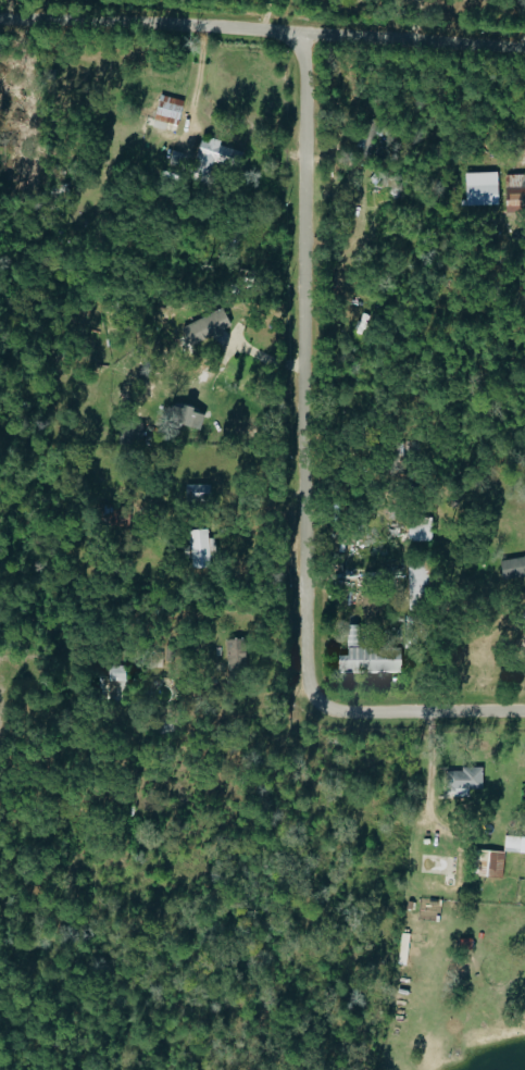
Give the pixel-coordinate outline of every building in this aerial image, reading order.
[(164,130),(166,122),(174,125),(181,101),(158,94),(149,125),(164,130)] [(239,152),(216,145),(218,140),(207,137),(205,142),(198,140),(192,159),(233,171),(239,152)] [(462,173),(463,206),(497,205),(496,172),(462,173)] [(503,175),(504,205),(524,204),(524,186),(524,174),(503,175)] [(229,327),(220,308),(179,327),(187,346),(229,327)] [(202,412),(169,404),(165,421),(197,429),(202,412)] [(406,541),(429,541),(430,519),(407,518),(406,541)] [(187,530),(189,567),(213,566),(211,539),(205,539),(205,529),(187,530)] [(524,576),(524,557),(497,560),(499,579),(524,576)] [(242,668),(241,639),(224,640),(226,668),(242,668)] [(397,649),(344,650),(344,655),(334,655),(334,673),(397,673),(397,649)] [(105,681),(124,682),(124,666),(106,666),(105,681)] [(480,789),(481,769),(444,768),(444,796),(466,797),(466,789),(480,789)] [(502,851),(473,850),(472,876),(501,877),(502,851)]
